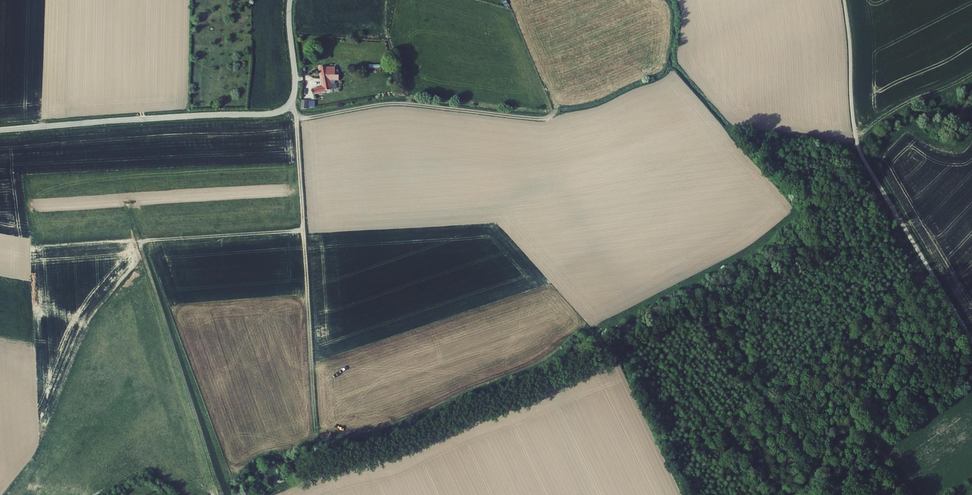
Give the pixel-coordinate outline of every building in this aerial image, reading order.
[(335,65),(318,66),(319,76),(339,77),(338,74),(336,74),(335,65)] [(339,80),(339,77),(319,76),(321,87),(313,89),(313,93),(324,92),(325,90),(333,90),(332,84),(335,84),(335,80),(339,80)]
